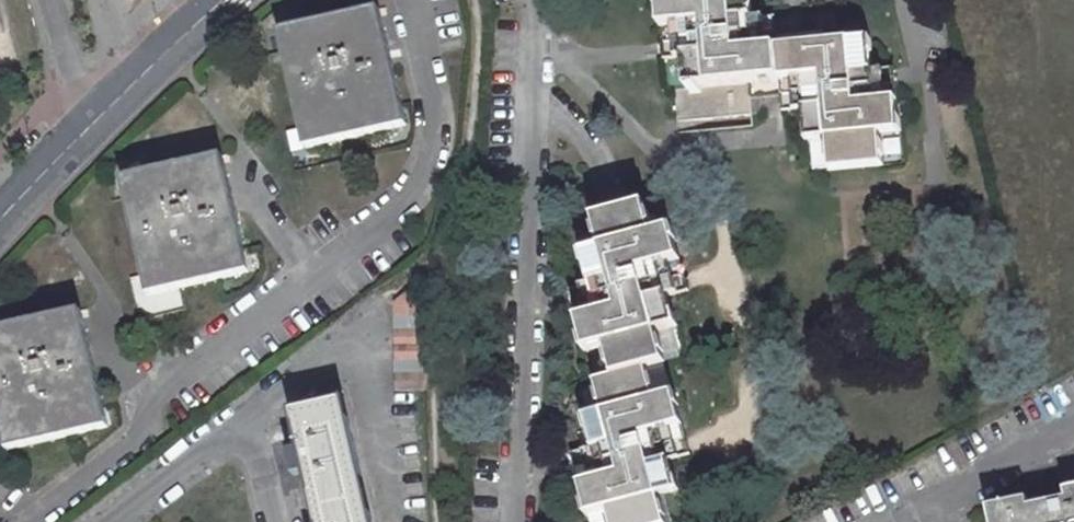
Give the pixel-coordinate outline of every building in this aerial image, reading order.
[(663,60),(685,57),(689,89),(778,79),(781,111),(806,108),(810,141),(827,139),(830,168),(883,161),(880,132),(899,129),(892,65),(869,67),(866,36),(775,47),(772,16),(750,19),(748,0),(656,0),(663,60)] [(769,0),(755,0),(754,9),(768,10),(769,0)] [(382,6),(278,33),(307,148),(410,122),(382,6)] [(225,165),(120,192),(148,305),(250,281),(225,165)] [(657,468),(680,464),(667,402),(649,405),(643,372),(666,368),(660,336),(683,331),(677,303),(697,298),(684,238),(665,241),(659,208),(609,218),(614,251),(594,254),(600,286),(581,290),(593,349),(612,345),(618,377),(595,382),(601,414),(580,418),(587,449),(565,454),(578,516),(598,512),(599,521),(651,521),(648,502),(665,499),(657,468)] [(424,282),(395,300),(396,389),(422,388),(424,282)] [(0,339),(0,435),(6,461),(109,434),(79,320),(0,339)] [(339,399),(289,411),(300,452),(289,452),(293,471),(303,465),(316,521),(369,521),(339,399)] [(1048,508),(1046,500),(988,512),(990,521),(1073,521),(1073,502),(1048,508)]
